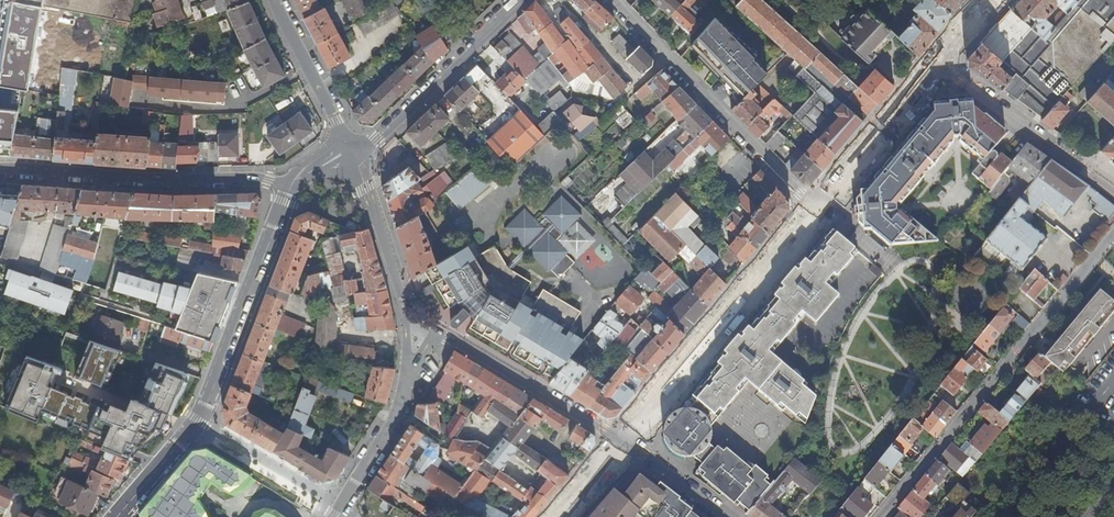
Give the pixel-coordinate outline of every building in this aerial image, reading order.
[(153,2),(156,12),(153,13),(158,27),(184,18),(178,0),(157,0),(153,2)] [(248,0),(209,0),(201,3),(204,11),(215,7),(217,14),(228,10),(249,2),(248,0)] [(296,3),(304,18),(321,9),(317,0),(295,0),(296,3)] [(342,1),(354,23),(370,15),(362,0),(344,0),(342,1)] [(595,1),(595,0),(572,0),(575,3),(584,12),(595,1)] [(671,15),(684,0),(654,0),(671,15)] [(671,15),(691,33),(701,23),(691,14),(692,12),(688,8),(696,0),(684,0),(671,15)] [(729,0),(788,53),(803,67),(805,69),(811,62),(869,114),(878,104),(854,83),(852,80),(821,50),(810,40),(785,21),(762,0),(729,0)] [(952,14),(937,0),(915,0),(919,5),(914,10),(918,14),(914,18),(912,16),(910,18),(912,20),(911,22),(913,23),(899,37),(918,56),(952,14)] [(964,0),(937,0),(952,14),(964,0)] [(1011,9),(1045,40),(1053,30),(1076,5),(1078,2),(1075,0),(1020,0),(1011,9)] [(1078,2),(1076,5),(1113,36),(1113,0),(1080,0),(1078,2)] [(13,1),(0,76),(0,86),(22,89),(29,90),(44,6),(13,1)] [(377,10),(370,15),(357,23),(365,35),(399,13),(391,1),(377,10)] [(555,27),(536,1),(518,18),(527,34),(535,28),(545,43),(547,47),(538,54),(532,59),(509,34),(501,41),(509,49),(501,56),(512,67),(524,79),(549,58),(553,55),(551,51),(565,41),(567,40),(555,27)] [(600,30),(613,18),(613,17),(595,1),(584,12),(596,23),(594,25),(600,30)] [(265,39),(249,2),(228,10),(246,49),(265,39)] [(877,17),(883,22),(899,7),(890,2),(882,11),(877,17)] [(582,14),(584,12),(575,3),(572,5),(582,14)] [(1068,92),(1113,41),(1113,36),(1076,5),(1053,30),(1071,44),(1020,102),(1044,119),(1068,92)] [(561,24),(579,47),(588,40),(588,39),(586,36),(561,7),(556,11),(562,22),(561,24)] [(321,9),(304,18),(317,43),(337,32),(324,8),(321,9)] [(877,17),(882,11),(879,8),(873,13),(877,17)] [(868,62),(894,33),(883,22),(877,17),(873,13),(868,9),(862,16),(858,12),(856,14),(855,14),(852,15),(850,17),(849,20),(849,22),(848,24),(851,27),(842,38),(868,62)] [(1030,57),(1045,40),(1011,9),(996,26),(1030,57)] [(715,17),(691,45),(701,56),(720,75),(721,77),(719,79),(727,87),(741,101),(757,85),(767,74),(753,59),(757,55),(732,32),(731,33),(715,17)] [(423,48),(432,62),(447,48),(443,42),(438,33),(433,25),(415,36),(423,48)] [(996,26),(981,42),(1003,62),(1005,64),(1016,73),(1030,57),(996,26)] [(438,33),(443,42),(452,36),(447,28),(438,33)] [(1002,89),(1020,102),(1071,44),(1053,30),(1045,40),(1030,57),(1016,73),(1002,89)] [(317,43),(329,67),(349,56),(337,32),(317,43)] [(612,42),(627,57),(636,49),(620,34),(612,42)] [(285,76),(265,39),(246,49),(244,50),(264,87),(285,76)] [(567,40),(565,41),(570,49),(573,48),(567,40)] [(579,47),(577,48),(590,65),(602,56),(588,40),(579,47)] [(501,41),(493,49),(501,56),(509,49),(501,41)] [(570,49),(565,41),(551,51),(553,55),(549,58),(552,63),(560,57),(576,77),(590,65),(577,48),(576,48),(574,50),(573,48),(570,49)] [(968,66),(1001,91),(1002,89),(1016,73),(1005,64),(1001,68),(998,65),(999,63),(1001,64),(1003,62),(981,42),(967,59),(968,66)] [(547,47),(545,43),(537,50),(537,52),(538,54),(547,47)] [(652,65),(653,59),(639,46),(636,49),(627,57),(643,73),(652,65)] [(404,66),(416,78),(432,62),(423,48),(404,66)] [(602,56),(590,65),(576,77),(571,81),(568,83),(573,88),(587,93),(614,98),(598,79),(611,68),(602,56)] [(720,75),(701,56),(699,58),(717,78),(720,75)] [(552,63),(549,58),(524,79),(526,81),(539,96),(549,87),(560,78),(565,83),(567,81),(566,79),(552,63)] [(386,82),(398,95),(416,78),(404,66),(403,65),(386,82)] [(512,67),(495,84),(500,89),(508,98),(526,81),(524,79),(512,67)] [(836,154),(863,121),(805,69),(803,67),(795,76),(814,93),(793,116),(818,139),(836,154)] [(60,84),(72,86),(74,70),(62,68),(60,84)] [(598,79),(614,98),(627,87),(611,68),(598,79)] [(662,102),(680,87),(662,69),(634,94),(640,102),(653,91),(662,102)] [(886,94),(893,85),(875,69),(865,81),(859,76),(854,83),(878,104),(886,94)] [(225,84),(149,77),(147,97),(224,104),(225,84)] [(464,77),(444,96),(459,112),(479,92),(464,77)] [(124,80),(114,78),(109,105),(129,109),(134,82),(124,80)] [(1113,92),(1113,83),(1108,78),(1104,83),(1113,92)] [(1080,94),(1087,101),(1099,88),(1091,81),(1080,94)] [(370,97),(382,110),(398,95),(386,82),(370,97)] [(1087,102),(1113,125),(1113,92),(1104,83),(1099,88),(1087,101),(1087,102)] [(59,95),(56,129),(69,131),(72,86),(60,84),(59,95)] [(736,106),(732,110),(748,126),(774,100),(757,85),(741,101),(736,106)] [(678,120),(695,104),(680,87),(662,102),(653,110),(655,114),(663,107),(665,110),(667,108),(678,120)] [(733,102),(736,106),(741,101),(727,87),(724,89),(727,94),(733,102)] [(508,98),(500,89),(467,120),(472,125),(488,143),(520,111),(508,98)] [(553,111),(554,112),(567,102),(558,92),(545,103),(553,111)] [(1042,121),(1052,129),(1068,111),(1069,110),(1072,106),(1069,102),(1073,97),(1068,92),(1044,119),(1042,121)] [(353,112),(356,119),(371,121),(382,110),(370,97),(369,96),(353,112)] [(998,182),(1013,163),(1002,154),(998,158),(988,171),(981,166),(992,153),(1007,134),(963,101),(946,98),(927,120),(929,121),(920,133),(918,131),(857,204),(858,207),(855,207),(856,216),(859,215),(859,219),(890,244),(941,239),(901,206),(958,136),(984,158),(974,170),(994,187),(998,182)] [(748,126),(747,127),(758,139),(770,127),(765,123),(779,109),(782,112),(781,113),(788,120),(792,115),(774,99),(774,100),(748,126)] [(91,133),(97,134),(100,103),(98,103),(94,103),(91,133)] [(695,138),(712,121),(695,104),(678,120),(677,121),(684,127),(686,130),(682,135),(667,149),(666,147),(651,162),(643,153),(627,168),(631,173),(625,179),(629,184),(615,196),(621,204),(625,207),(667,165),(683,150),(689,143),(695,138)] [(435,105),(423,117),(436,131),(448,119),(435,105)] [(580,140),(599,124),(594,117),(584,115),(582,116),(580,114),(582,108),(573,105),(563,114),(578,131),(575,134),(580,140)] [(633,120),(621,105),(610,114),(623,129),(633,120)] [(12,148),(18,111),(0,109),(0,147),(12,148)] [(151,128),(152,112),(143,110),(142,125),(146,125),(146,127),(151,128)] [(520,111),(488,143),(509,168),(544,136),(536,127),(520,111)] [(557,124),(561,120),(554,112),(553,111),(536,127),(544,136),(557,124)] [(299,113),(285,123),(297,141),(312,130),(299,113)] [(655,119),(650,113),(641,120),(647,125),(655,119)] [(193,142),(195,114),(187,114),(181,115),(178,143),(193,142)] [(278,114),(260,127),(265,134),(283,122),(278,114)] [(436,131),(423,117),(407,132),(421,145),(436,131)] [(39,118),(38,134),(50,135),(51,119),(39,118)] [(712,155),(729,138),(712,121),(695,138),(712,155)] [(297,141),(285,123),(268,136),(280,153),(297,141)] [(147,166),(161,167),(165,129),(162,129),(161,132),(160,132),(159,142),(149,141),(147,166)] [(161,167),(175,168),(176,162),(178,143),(168,143),(169,132),(167,132),(168,130),(165,129),(161,167)] [(218,142),(218,156),(239,155),(238,133),(218,134),(218,142)] [(10,156),(32,158),(35,136),(14,134),(10,156)] [(94,162),(147,166),(149,141),(150,137),(97,134),(96,141),(94,162)] [(769,148),(771,150),(781,139),(776,134),(769,142),(771,145),(769,148)] [(795,145),(804,151),(812,140),(804,134),(795,145)] [(32,158),(53,159),(55,139),(35,136),(32,158)] [(53,159),(94,162),(96,141),(56,136),(55,139),(53,159)] [(1101,151),(1113,162),(1113,137),(1101,151)] [(823,170),(836,154),(818,139),(805,155),(823,170)] [(621,149),(626,145),(621,140),(617,144),(621,149)] [(198,142),(193,142),(178,143),(176,162),(197,161),(198,142)] [(207,161),(218,161),(218,156),(218,142),(207,142),(207,161)] [(426,156),(435,171),(459,155),(447,143),(426,156)] [(695,149),(689,143),(683,150),(688,156),(695,149)] [(1051,161),(1027,145),(1013,163),(998,182),(1002,186),(1004,184),(1007,180),(1012,184),(1019,176),(1027,182),(1015,196),(1020,200),(1051,161)] [(595,158),(600,155),(596,149),(591,154),(592,155),(595,158)] [(688,156),(683,150),(667,165),(673,171),(688,156)] [(786,165),(791,171),(805,155),(799,150),(786,165)] [(628,162),(635,157),(631,152),(624,158),(628,162)] [(992,153),(981,166),(988,171),(998,158),(998,157),(998,156),(998,155),(998,154),(997,153),(996,153),(996,152),(995,152),(994,152),(993,152),(992,152),(992,153)] [(590,157),(585,161),(591,168),(598,162),(600,164),(604,160),(600,155),(595,158),(592,155),(590,157)] [(812,183),(823,170),(805,155),(791,171),(803,183),(812,183)] [(497,179),(508,169),(497,156),(486,166),(497,179)] [(1089,187),(1051,161),(1020,200),(1019,201),(1029,209),(1034,213),(1044,201),(1065,218),(1089,187)] [(479,165),(446,193),(460,210),(493,182),(479,165)] [(409,167),(381,186),(387,201),(416,182),(420,180),(409,167)] [(631,173),(627,168),(620,174),(625,179),(631,173)] [(769,194),(776,186),(760,170),(753,177),(769,194)] [(426,186),(437,199),(439,198),(436,194),(439,192),(445,187),(437,178),(426,186)] [(561,184),(566,190),(572,184),(567,178),(561,184)] [(416,182),(387,201),(396,228),(418,215),(418,216),(425,212),(428,209),(433,205),(431,202),(427,198),(416,182)] [(82,188),(22,184),(19,195),(15,208),(20,209),(74,212),(82,188)] [(790,201),(776,186),(769,194),(758,207),(751,215),(770,233),(790,209),(790,201)] [(109,190),(82,188),(74,212),(104,215),(109,190)] [(134,192),(109,190),(104,215),(126,218),(134,192)] [(178,195),(134,192),(126,218),(126,220),(132,221),(133,218),(152,219),(152,221),(155,222),(156,219),(213,220),(214,212),(215,194),(178,195)] [(256,193),(238,194),(236,214),(258,217),(261,200),(256,193)] [(584,208),(590,213),(605,198),(600,193),(584,208)] [(691,209),(676,193),(656,214),(710,269),(719,259),(706,246),(705,247),(686,228),(680,221),(691,209)] [(743,206),(750,199),(743,193),(736,200),(743,206)] [(1097,193),(1090,202),(1097,208),(1094,212),(1108,223),(1113,216),(1113,206),(1097,193)] [(9,226),(15,208),(19,195),(0,194),(0,223),(9,226)] [(238,194),(215,194),(214,212),(236,214),(238,194)] [(555,225),(564,233),(582,216),(561,195),(541,215),(550,223),(544,229),(548,233),(555,225)] [(751,215),(758,207),(750,199),(743,206),(748,211),(751,215)] [(1029,209),(1019,201),(987,242),(1012,261),(1011,263),(1021,271),(1022,269),(1023,270),(1047,240),(1021,219),(1029,209)] [(604,227),(609,222),(625,207),(621,204),(605,219),(600,223),(604,227)] [(0,256),(0,257),(15,261),(27,222),(24,222),(19,220),(19,217),(20,209),(15,208),(9,226),(0,256)] [(436,262),(434,264),(457,303),(476,292),(486,302),(475,321),(513,344),(524,351),(544,362),(550,366),(560,372),(570,359),(585,340),(576,335),(579,328),(574,325),(581,312),(543,290),(536,302),(524,295),(531,283),(514,272),(512,270),(529,253),(549,273),(552,271),(560,279),(573,265),(575,263),(567,255),(569,253),(557,241),(564,233),(555,225),(548,233),(544,229),(550,223),(541,215),(536,221),(524,209),(504,229),(524,249),(508,266),(507,265),(495,246),(482,254),(474,240),(453,252),(443,259),(436,262)] [(680,221),(686,228),(698,216),(691,209),(680,221)] [(297,217),(291,231),(303,235),(306,226),(309,225),(315,227),(324,231),(330,220),(309,211),(297,217)] [(757,248),(770,233),(751,215),(748,211),(739,220),(736,217),(735,217),(733,215),(728,219),(732,223),(757,248)] [(708,306),(726,285),(710,269),(656,214),(640,230),(670,261),(680,251),(703,276),(691,290),(702,300),(708,306)] [(74,215),(73,216),(70,227),(74,228),(75,225),(77,226),(79,216),(74,215)] [(418,215),(396,228),(413,277),(429,267),(434,264),(436,262),(431,249),(434,248),(433,244),(430,245),(425,232),(424,232),(418,216),(418,215)] [(729,225),(732,223),(728,219),(723,215),(721,217),(729,225)] [(42,270),(55,274),(68,234),(70,227),(73,216),(65,216),(65,224),(60,223),(59,225),(54,224),(40,269),(42,270)] [(132,221),(126,220),(125,219),(123,227),(131,229),(132,221)] [(624,246),(628,242),(609,222),(604,227),(624,246)] [(744,263),(757,248),(732,223),(729,225),(728,227),(732,231),(731,232),(738,238),(729,247),(744,263)] [(306,226),(303,235),(310,238),(315,227),(309,225),(306,226)] [(227,233),(212,231),(211,244),(211,253),(223,255),(245,259),(249,250),(247,249),(246,250),(237,248),(241,235),(242,228),(235,227),(234,234),(227,233)] [(369,229),(357,231),(340,235),(341,245),(357,242),(361,260),(377,255),(369,229)] [(153,234),(131,230),(129,238),(152,242),(153,234)] [(303,235),(291,231),(270,285),(290,292),(293,293),(313,239),(310,238),(303,235)] [(700,424),(683,411),(666,431),(669,434),(666,438),(669,443),(673,449),(677,452),(682,454),(687,455),(690,452),(697,444),(704,449),(709,444),(710,442),(711,441),(712,433),(712,426),(751,381),(773,400),(775,397),(780,401),(777,404),(785,411),(788,408),(799,418),(803,414),(808,418),(817,395),(807,386),(804,383),(806,380),(774,353),(786,339),(783,336),(787,332),(790,334),(807,313),(830,286),(842,271),(839,269),(843,265),(846,267),(858,252),(843,238),(834,231),(805,266),(791,283),(794,286),(791,290),(787,287),(779,297),(791,309),(700,424)] [(162,232),(160,244),(180,247),(182,236),(162,232)] [(55,274),(84,283),(86,283),(93,258),(97,243),(68,234),(55,274)] [(107,236),(99,234),(97,243),(93,258),(101,260),(105,242),(106,242),(107,236)] [(336,252),(332,236),(322,238),(330,271),(333,284),(334,287),(345,285),(347,294),(348,294),(355,293),(362,292),(361,288),(358,288),(356,278),(344,280),(336,281),(335,277),(343,276),(344,276),(337,251),(336,252)] [(211,253),(211,244),(189,240),(188,249),(211,253)] [(593,274),(612,256),(597,241),(579,259),(593,274)] [(440,254),(443,259),(453,252),(449,247),(440,254)] [(220,267),(223,255),(211,253),(188,249),(187,255),(193,257),(192,258),(211,260),(211,265),(220,267)] [(176,267),(190,270),(192,258),(193,257),(187,255),(179,253),(176,267)] [(241,270),(245,259),(223,255),(220,267),(241,270)] [(387,289),(377,255),(361,260),(364,271),(362,271),(363,275),(366,292),(387,289)] [(659,258),(669,267),(672,264),(665,258),(664,258),(662,255),(659,258)] [(670,319),(684,334),(708,306),(702,300),(691,290),(669,267),(659,258),(656,256),(645,267),(662,283),(658,287),(664,293),(666,291),(674,298),(678,304),(669,313),(664,307),(661,310),(670,319)] [(434,264),(429,267),(452,306),(457,303),(434,264)] [(882,271),(874,265),(869,270),(878,277),(882,271)] [(655,290),(658,287),(662,283),(645,267),(640,274),(636,279),(643,285),(645,283),(655,290)] [(55,274),(42,270),(39,279),(8,269),(5,277),(9,279),(4,292),(65,313),(72,290),(52,283),(55,274)] [(1035,270),(1019,289),(1033,301),(1049,282),(1035,270)] [(236,281),(197,272),(191,289),(164,282),(163,285),(119,271),(113,289),(157,302),(156,307),(171,311),(170,314),(178,317),(176,329),(213,341),(236,281)] [(309,275),(302,295),(320,295),(321,295),(321,285),(333,284),(330,271),(317,273),(309,275)] [(290,292),(270,285),(256,321),(275,328),(281,314),(290,292)] [(345,285),(334,287),(331,287),(334,301),(348,299),(348,294),(347,294),(345,285)] [(827,312),(841,295),(830,286),(807,313),(818,323),(823,317),(827,312)] [(102,300),(105,289),(97,287),(94,297),(102,300)] [(642,297),(629,287),(616,303),(629,313),(632,313),(643,300),(642,297)] [(392,313),(387,289),(366,292),(362,292),(355,293),(356,304),(368,302),(371,316),(392,313)] [(1051,359),(1069,374),(1113,320),(1113,298),(1107,292),(1088,314),(1059,349),(1051,359)] [(318,329),(317,344),(316,351),(329,352),(328,355),(347,358),(347,361),(361,363),(374,365),(376,350),(377,345),(367,345),(367,347),(336,342),(336,320),(334,306),(326,297),(320,297),(318,329)] [(732,353),(683,411),(700,424),(791,309),(779,297),(736,348),(739,351),(735,356),(732,353)] [(360,317),(371,316),(368,302),(356,304),(356,310),(356,311),(360,310),(360,317)] [(653,339),(668,353),(684,334),(670,319),(661,310),(655,304),(652,307),(654,309),(651,312),(666,324),(665,326),(664,325),(663,325),(661,326),(659,324),(656,324),(654,326),(646,319),(645,320),(641,316),(635,322),(653,339)] [(1016,313),(1007,305),(989,327),(999,335),(1013,318),(1012,317),(1016,313)] [(460,325),(472,312),(465,306),(452,320),(452,323),(452,324),(454,326),(456,326),(457,326),(460,325)] [(396,328),(392,313),(371,316),(360,317),(357,317),(356,311),(356,310),(354,310),(356,328),(358,330),(367,329),(367,330),(382,329),(396,330),(396,328)] [(601,322),(619,334),(625,327),(614,319),(617,316),(610,311),(601,322)] [(102,314),(93,341),(117,349),(119,342),(117,341),(120,332),(124,322),(102,314)] [(281,314),(275,328),(289,333),(294,320),(281,314)] [(1030,324),(1019,315),(1013,322),(1025,331),(1030,324)] [(150,321),(141,318),(137,329),(146,331),(150,321)] [(294,320),(289,333),(317,344),(318,329),(294,320)] [(275,328),(256,321),(244,353),(263,360),(275,328)] [(475,321),(472,326),(510,348),(513,344),(475,321)] [(598,345),(605,351),(615,340),(618,336),(619,334),(601,322),(593,331),(602,339),(598,345)] [(209,350),(213,341),(176,329),(164,325),(158,344),(176,349),(179,341),(209,350)] [(999,335),(989,327),(972,348),(978,353),(982,348),(986,351),(999,335)] [(632,355),(652,372),(668,353),(653,339),(640,355),(618,336),(615,340),(621,346),(626,350),(629,352),(632,355)] [(117,349),(93,341),(89,339),(76,374),(102,384),(103,381),(109,383),(121,351),(117,349)] [(426,354),(435,344),(430,340),(421,350),(426,354)] [(69,352),(59,348),(55,360),(53,365),(56,366),(57,367),(63,368),(69,352)] [(978,353),(972,348),(962,360),(970,366),(975,370),(978,373),(988,361),(982,356),(978,353)] [(474,364),(475,362),(455,350),(444,369),(447,371),(456,376),(464,381),(474,364)] [(524,351),(521,355),(541,367),(544,362),(524,351)] [(617,373),(632,355),(629,352),(614,370),(617,373)] [(263,360),(244,353),(232,385),(251,392),(263,360)] [(1039,354),(1025,371),(1031,376),(1041,384),(1045,387),(1053,377),(1045,370),(1049,366),(1053,370),(1069,374),(1051,359),(1039,354)] [(42,361),(26,355),(4,407),(37,420),(42,409),(106,436),(101,448),(106,450),(127,459),(129,456),(133,457),(135,451),(165,426),(167,421),(164,420),(168,408),(172,410),(178,395),(181,390),(189,374),(155,362),(139,401),(135,399),(130,410),(113,403),(109,410),(52,385),(58,371),(68,375),(69,371),(63,368),(57,367),(56,366),(53,365),(42,361)] [(610,382),(589,407),(607,417),(616,416),(652,372),(632,355),(617,373),(610,382)] [(42,361),(53,365),(55,360),(44,356),(42,361)] [(556,376),(550,383),(569,395),(591,369),(595,364),(592,361),(590,364),(585,364),(584,367),(570,359),(560,372),(556,376)] [(970,366),(962,360),(941,386),(954,396),(968,379),(968,378),(963,374),(970,366)] [(486,369),(475,362),(474,364),(464,381),(474,388),(481,376),(486,369)] [(394,368),(374,365),(374,367),(371,376),(371,377),(369,384),(366,396),(386,403),(394,368)] [(550,366),(547,370),(556,376),(560,372),(550,366)] [(968,378),(975,370),(970,366),(963,374),(968,378)] [(533,397),(486,369),(481,376),(474,388),(486,395),(473,411),(482,417),(488,410),(492,404),(495,405),(496,402),(519,415),(526,407),(533,397)] [(591,369),(569,395),(589,407),(610,382),(591,369)] [(456,376),(447,371),(425,403),(438,402),(438,404),(443,403),(443,400),(449,390),(448,389),(456,376)] [(1031,376),(1027,381),(1037,389),(1041,384),(1031,376)] [(320,381),(306,377),(302,388),(309,390),(308,393),(315,396),(317,390),(320,381)] [(329,384),(320,381),(317,390),(326,393),(329,384)] [(1015,395),(1024,404),(1030,397),(1037,389),(1027,381),(1015,395)] [(338,387),(329,384),(326,393),(352,401),(354,394),(338,388),(338,387)] [(251,392),(232,385),(223,409),(227,423),(250,437),(260,420),(248,412),(248,411),(247,406),(245,405),(251,392)] [(302,388),(294,409),(304,412),(309,414),(315,396),(308,393),(309,390),(302,388)] [(999,414),(1009,422),(1024,404),(1015,395),(999,414)] [(549,407),(533,397),(526,407),(541,417),(549,407)] [(924,407),(932,414),(939,406),(930,399),(924,407)] [(947,426),(957,413),(943,400),(939,406),(932,414),(947,426)] [(438,402),(425,403),(420,404),(418,403),(416,415),(445,433),(449,425),(445,423),(440,423),(438,404),(438,402)] [(492,404),(488,410),(510,425),(502,436),(503,436),(519,446),(515,452),(549,478),(559,486),(568,475),(551,461),(538,452),(523,443),(535,426),(519,415),(496,402),(495,405),(492,404)] [(471,410),(460,403),(458,411),(467,418),(471,410)] [(964,453),(969,457),(975,462),(1009,422),(999,414),(986,403),(978,413),(993,424),(989,428),(987,426),(964,453)] [(541,417),(526,407),(519,415),(535,426),(541,418),(542,417),(541,417)] [(569,419),(549,407),(541,417),(542,417),(541,418),(561,431),(569,419)] [(304,412),(294,409),(287,427),(302,434),(310,438),(314,430),(305,425),(309,414),(304,412)] [(467,418),(458,411),(453,420),(462,426),(467,418)] [(799,418),(807,423),(808,418),(803,414),(799,418)] [(936,438),(947,426),(932,414),(922,427),(923,428),(936,438)] [(260,420),(250,437),(273,451),(283,433),(260,420)] [(453,420),(449,425),(445,433),(454,439),(462,426),(453,420)] [(908,447),(923,428),(922,427),(914,420),(903,433),(892,446),(904,455),(910,448),(908,447)] [(424,433),(411,424),(392,454),(404,462),(409,455),(418,442),(424,433)] [(591,432),(577,424),(570,437),(582,445),(591,432)] [(283,433),(273,451),(324,481),(337,478),(351,456),(350,456),(333,448),(329,446),(323,459),(306,450),(306,449),(298,444),(302,434),(287,427),(283,433)] [(329,446),(333,448),(337,437),(321,430),(317,441),(329,446)] [(591,432),(582,445),(583,445),(590,449),(595,443),(594,434),(591,432)] [(434,440),(424,433),(418,442),(426,449),(427,449),(434,440)] [(519,446),(503,436),(492,449),(491,449),(486,456),(486,457),(502,468),(503,467),(515,452),(519,446)] [(101,448),(80,439),(78,444),(99,453),(101,448)] [(463,440),(455,439),(450,449),(449,452),(471,468),(464,477),(468,480),(476,470),(486,457),(486,456),(475,450),(480,443),(477,441),(467,441),(463,440)] [(440,444),(434,440),(427,449),(426,449),(424,452),(435,459),(439,453),(439,446),(440,444)] [(697,444),(690,452),(705,464),(717,449),(710,442),(709,444),(704,449),(697,444)] [(953,444),(940,458),(957,472),(969,457),(964,453),(953,444)] [(590,449),(583,445),(579,449),(585,453),(584,453),(586,454),(590,449)] [(744,494),(757,504),(776,482),(757,465),(753,470),(728,448),(725,451),(719,446),(717,449),(705,464),(701,469),(706,473),(703,476),(731,500),(733,498),(738,501),(744,494)] [(891,472),(904,455),(892,446),(879,463),(889,471),(891,472)] [(94,467),(120,478),(129,459),(127,459),(106,450),(100,465),(97,463),(95,461),(92,466),(94,467)] [(74,451),(71,457),(83,462),(86,456),(74,451)] [(140,516),(141,516),(212,516),(210,511),(202,500),(214,484),(225,492),(237,496),(246,492),(259,480),(208,451),(195,453),(140,516)] [(424,475),(434,460),(435,459),(424,452),(418,461),(414,468),(424,475)] [(578,452),(572,459),(578,464),(584,457),(578,452)] [(404,462),(392,454),(377,476),(400,490),(402,487),(399,485),(403,478),(406,480),(439,501),(446,490),(424,475),(414,468),(404,462)] [(409,455),(404,462),(414,468),(418,461),(409,455)] [(92,466),(95,461),(95,460),(86,456),(83,462),(92,466)] [(98,493),(106,496),(114,479),(93,470),(94,467),(92,466),(83,462),(71,457),(68,465),(91,474),(86,487),(98,493)] [(503,468),(503,467),(502,468),(486,457),(476,470),(491,479),(499,484),(501,486),(522,499),(529,490),(509,476),(504,473),(506,470),(503,468)] [(446,490),(455,496),(463,486),(434,467),(437,462),(434,460),(424,475),(446,490)] [(747,515),(750,516),(775,516),(779,512),(771,506),(772,503),(772,502),(792,480),(801,488),(800,490),(805,494),(807,491),(811,494),(822,480),(795,460),(785,472),(747,515)] [(938,461),(926,476),(936,484),(943,476),(945,477),(950,470),(938,461)] [(865,480),(875,489),(889,471),(879,463),(865,480)] [(548,499),(542,493),(542,494),(537,492),(531,487),(529,490),(522,499),(527,503),(521,510),(518,508),(512,516),(506,513),(478,499),(479,497),(478,496),(491,479),(476,470),(468,480),(463,486),(455,496),(457,497),(480,513),(486,516),(533,516),(548,499)] [(692,512),(694,509),(682,500),(666,487),(662,493),(654,487),(657,483),(653,480),(655,479),(646,472),(645,471),(632,472),(595,516),(699,516),(692,512)] [(955,474),(943,489),(948,494),(958,483),(961,479),(955,474)] [(400,490),(377,476),(369,489),(389,502),(393,496),(400,499),(403,492),(400,490)] [(926,476),(914,491),(924,499),(936,484),(926,476)] [(559,486),(549,478),(537,492),(542,494),(542,493),(548,499),(559,486)] [(88,514),(98,493),(86,487),(69,480),(60,502),(88,514)] [(869,496),(875,489),(865,480),(859,487),(866,493),(869,496)] [(958,483),(948,494),(945,498),(960,511),(955,516),(972,516),(977,512),(969,506),(975,498),(958,483)] [(8,507),(15,491),(0,484),(0,503),(8,507)] [(862,497),(866,493),(859,487),(855,492),(862,497)] [(409,511),(407,514),(389,502),(369,489),(365,494),(368,508),(382,516),(418,516),(409,511)] [(446,514),(457,497),(455,496),(446,490),(439,501),(434,509),(437,511),(446,514)] [(899,509),(902,512),(908,516),(921,516),(931,505),(924,499),(914,491),(899,509)] [(849,500),(839,512),(845,516),(864,516),(873,506),(862,497),(855,492),(849,500)] [(750,511),(757,504),(744,494),(738,501),(733,498),(731,500),(739,506),(741,505),(750,511)] [(480,513),(457,497),(446,514),(450,516),(477,516),(480,513)] [(422,511),(425,506),(413,498),(410,503),(422,511)] [(775,516),(791,516),(797,510),(793,507),(791,510),(790,509),(784,516),(779,512),(775,516)] [(276,510),(266,508),(258,513),(255,516),(287,516),(276,510)] [(512,516),(518,508),(511,508),(506,513),(512,516)]
